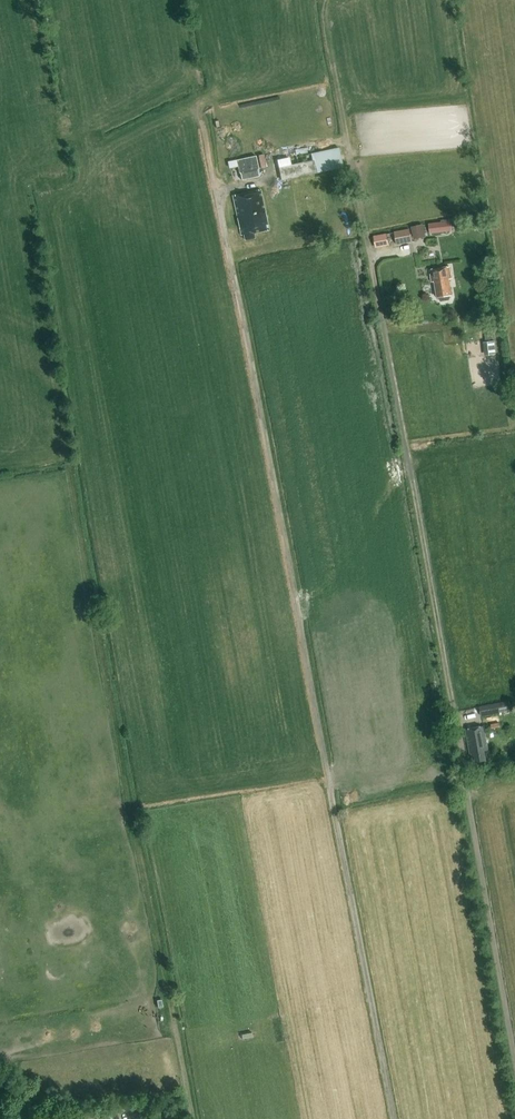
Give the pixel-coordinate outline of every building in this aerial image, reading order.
[(339,147),(277,161),(281,180),(343,167),(339,147)] [(241,165),(243,178),(262,175),(258,154),(230,159),(231,167),(241,165)] [(253,233),(269,230),(260,190),(233,196),(241,234),(244,234),(245,240),(254,238),(253,233)] [(429,224),(430,233),(452,230),(451,219),(441,221),(441,222),(429,224)] [(423,224),(411,227),(413,237),(425,234),(423,224)] [(397,245),(412,242),(410,229),(394,232),(397,245)] [(376,234),(377,246),(392,244),(391,232),(376,234)] [(449,280),(452,279),(450,267),(430,271),(432,283),(434,282),(437,298),(438,298),(441,302),(450,300),(451,296),(452,295),(449,280)] [(488,349),(497,348),(496,339),(487,341),(488,349)] [(495,704),(481,707),(483,716),(496,714),(510,712),(509,702),(495,704)] [(484,751),(488,750),(484,727),(466,730),(470,754),(472,753),(473,759),(475,758),(476,762),(486,760),(484,751)] [(54,1103),(56,1110),(63,1108),(61,1101),(54,1103)]
